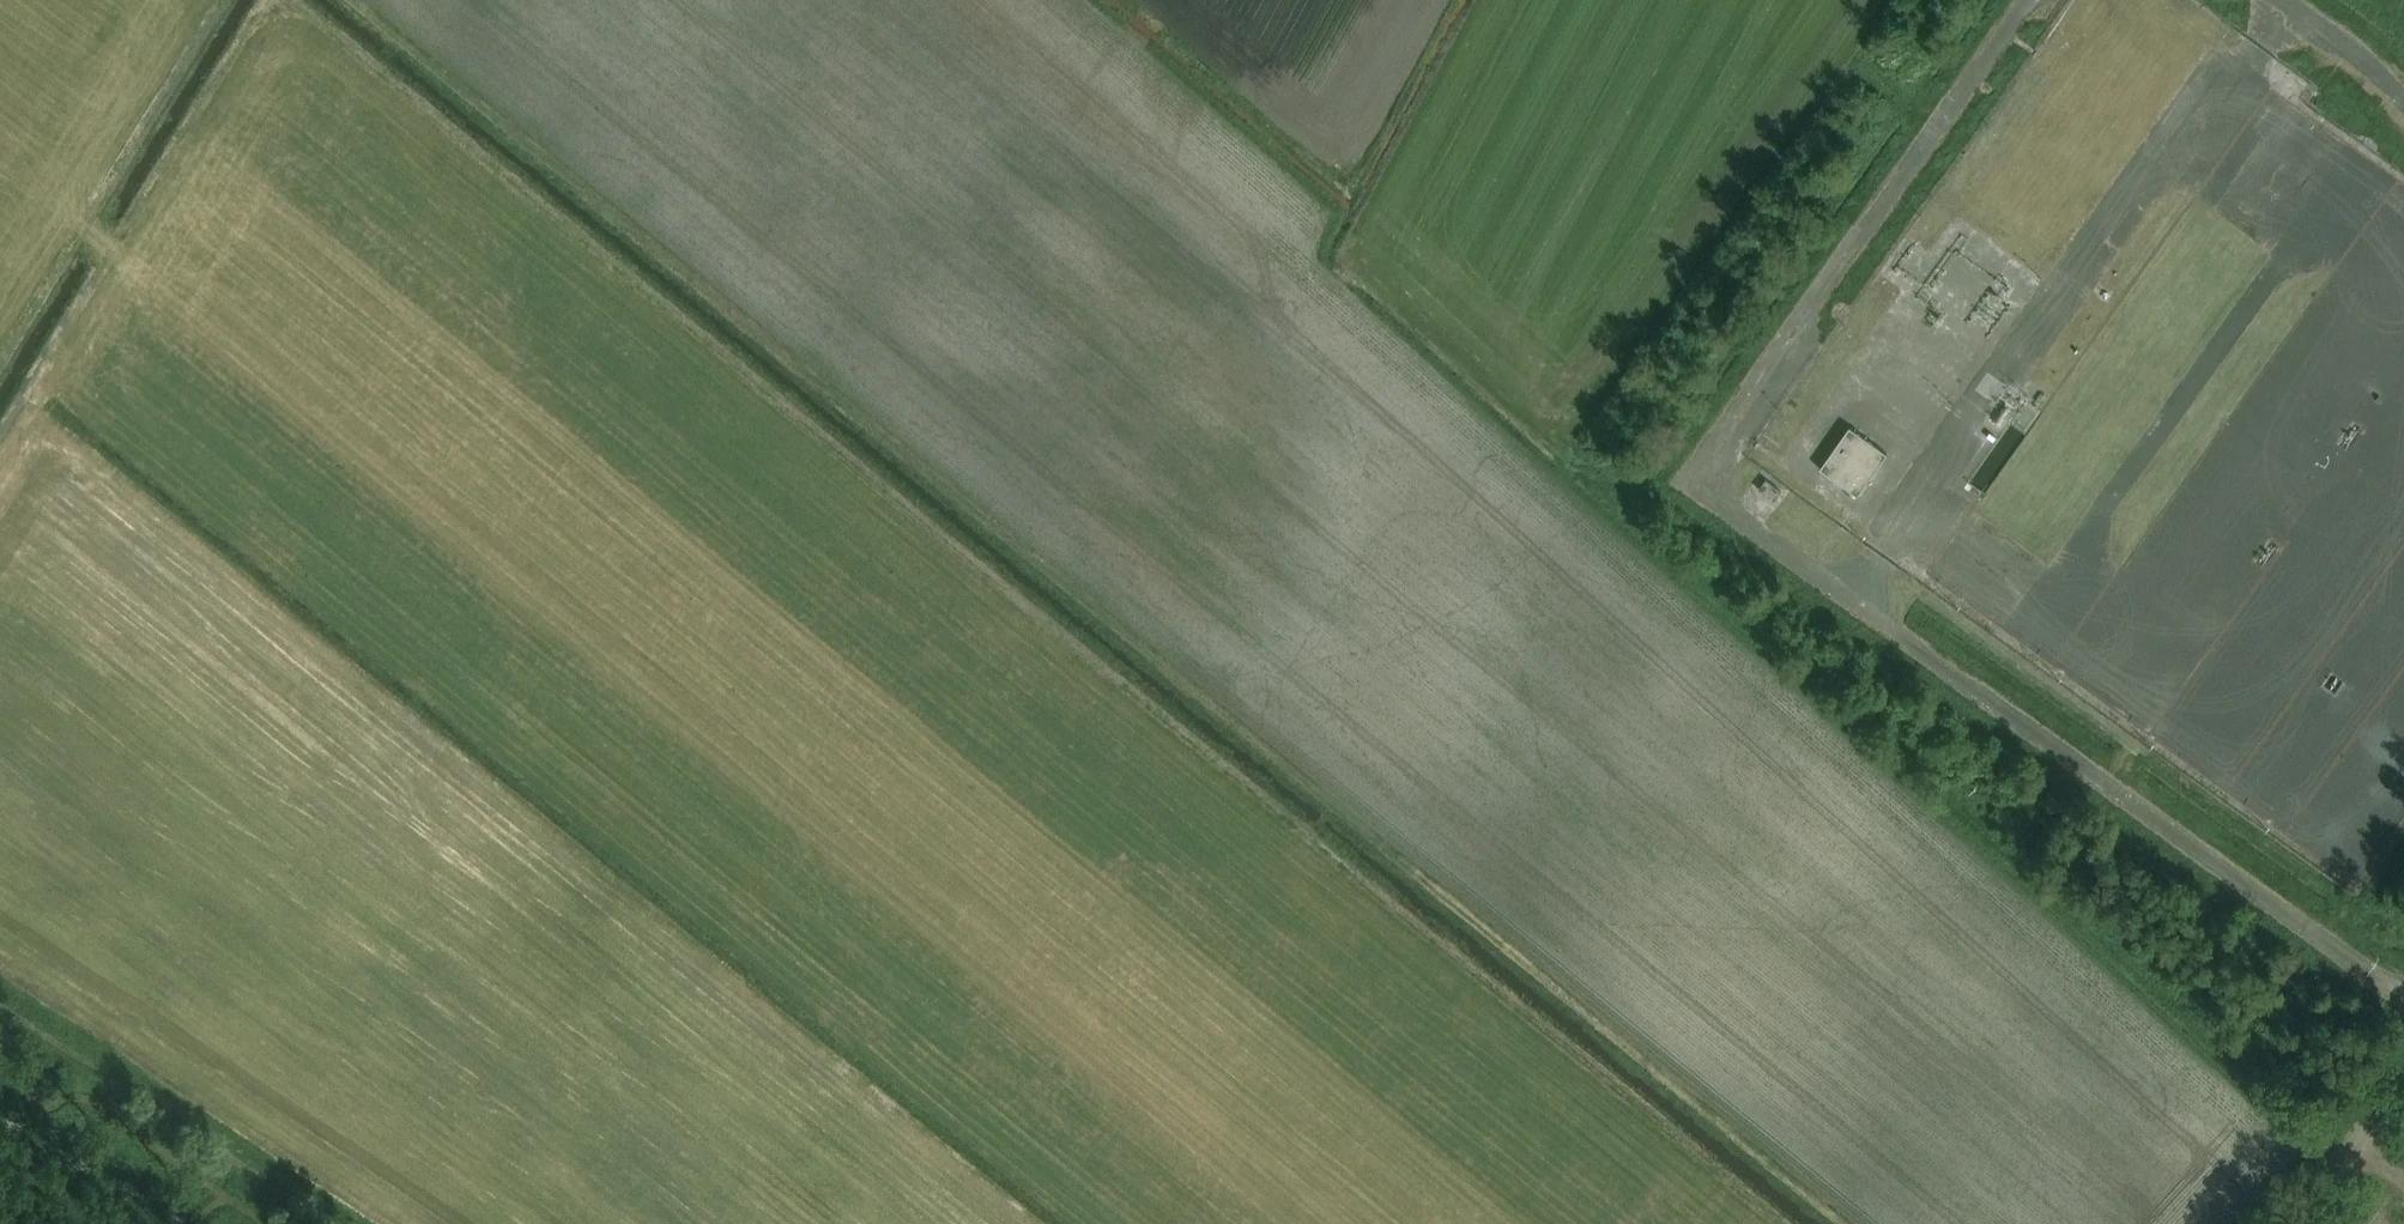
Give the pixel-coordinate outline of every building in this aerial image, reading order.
[(1887,455),(1850,429),(1820,471),(1857,497),(1887,455)] [(1765,481),(1759,490),(1774,502),(1781,492),(1765,481)]
